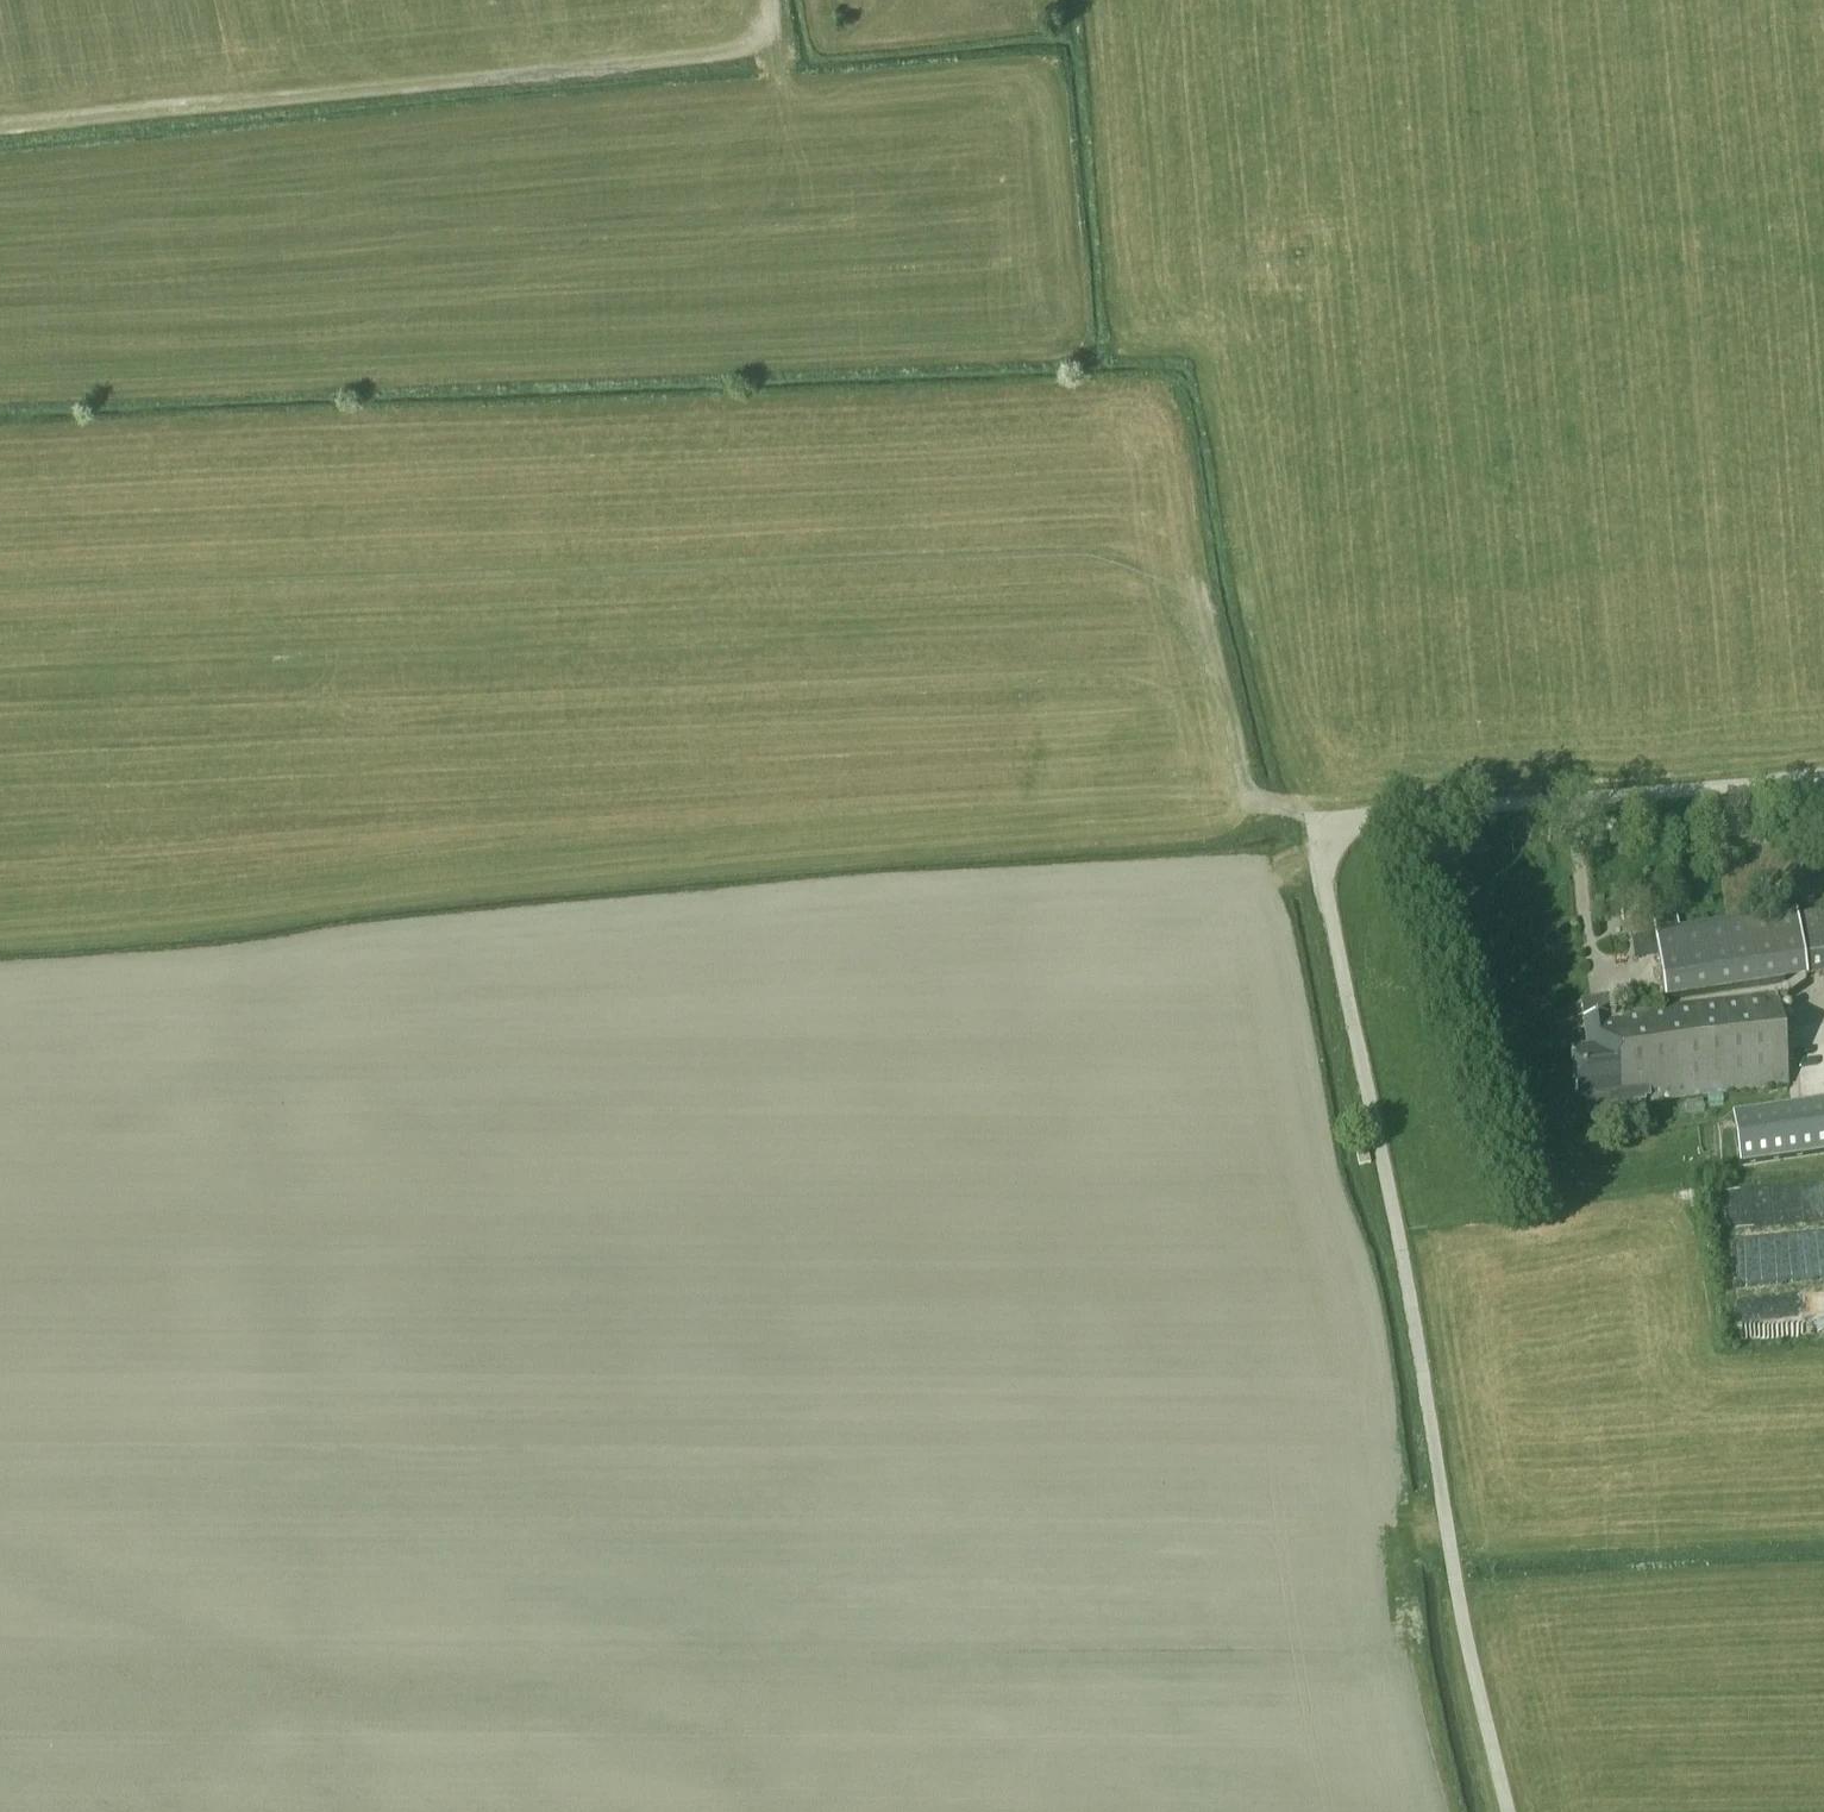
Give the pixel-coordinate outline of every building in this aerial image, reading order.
[(1799,920),(1799,918),(1656,940),(1667,1006),(1810,984),(1810,985),(1823,983),(1823,916),(1799,920)] [(1582,1019),(1579,1019),(1582,1048),(1568,1050),(1572,1097),(1585,1096),(1586,1108),(1587,1114),(1589,1116),(1592,1119),(1596,1121),(1600,1121),(1605,1120),(1608,1118),(1610,1116),(1612,1113),(1613,1109),(1613,1106),(1787,1087),(1777,992),(1606,1015),(1605,1002),(1600,998),(1584,1000),(1580,1005),(1582,1019)] [(1740,1168),(1823,1155),(1823,1102),(1732,1116),(1740,1168)]
